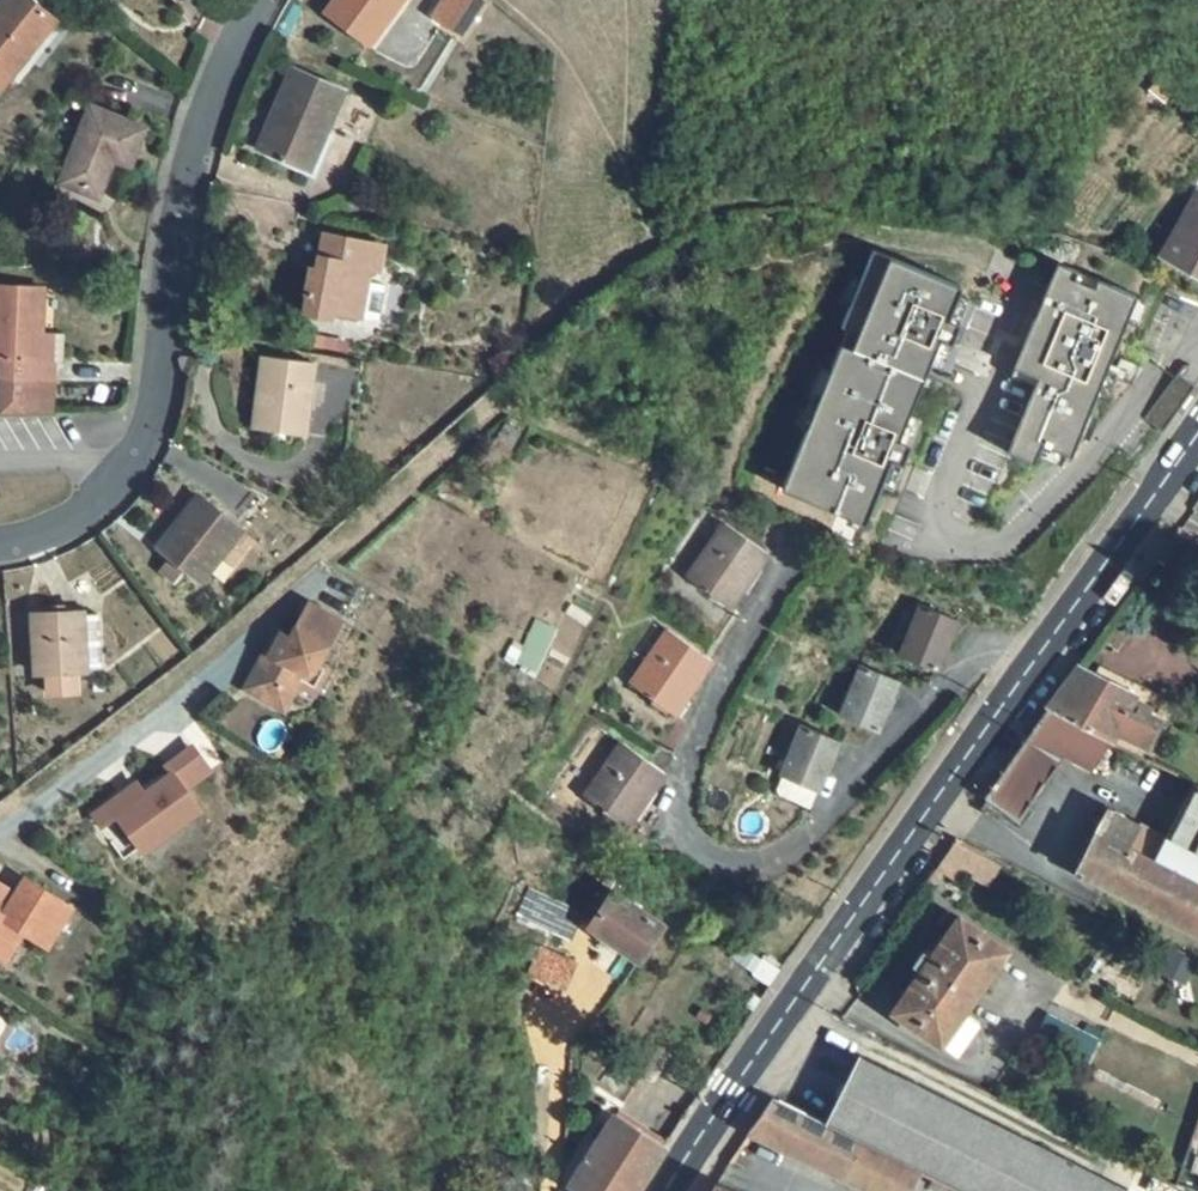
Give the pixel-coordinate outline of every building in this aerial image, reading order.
[(29,0),(5,0),(0,6),(0,89),(30,51),(28,49),(53,19),(29,0)] [(325,15),(368,46),(402,0),(336,0),(325,15)] [(344,90),(293,69),(274,112),(279,113),(274,127),(269,125),(259,151),(309,173),(344,90)] [(146,129),(90,108),(60,184),(98,199),(111,167),(107,165),(110,159),(113,160),(130,167),(146,129)] [(8,135),(10,126),(0,124),(0,134),(8,135)] [(1162,257),(1197,278),(1197,193),(1197,192),(1162,257)] [(384,247),(323,235),(320,255),(317,271),(311,270),(306,294),(309,294),(305,315),(331,320),(332,313),(362,318),(369,282),(367,281),(368,270),(379,272),(384,247)] [(823,412),(809,438),(864,465),(878,439),(891,445),(951,324),(941,312),(944,305),(938,301),(942,292),(895,268),(892,272),(853,253),(784,393),(823,412)] [(1138,296),(1058,263),(1015,369),(1038,379),(1008,452),(1035,463),(1043,444),(1072,456),(1138,296)] [(369,282),(362,318),(368,319),(374,282),(369,282)] [(0,288),(0,362),(2,362),(0,402),(0,415),(51,414),(53,364),(63,364),(64,335),(41,334),(43,290),(0,288)] [(315,362),(263,356),(253,429),(306,435),(315,362)] [(505,423),(494,441),(510,449),(521,432),(505,423)] [(242,530),(199,495),(156,548),(200,582),(242,530)] [(746,582),(768,553),(726,524),(686,578),(729,608),(741,590),(746,582)] [(751,586),(746,582),(741,590),(746,593),(751,586)] [(342,621),(309,603),(290,638),(281,633),(270,654),(265,651),(244,689),(271,704),(279,690),(291,697),(297,687),(305,673),(316,670),(318,666),(342,621)] [(959,619),(922,605),(899,657),(936,672),(959,619)] [(83,612),(32,614),(35,673),(47,672),(48,690),(75,689),(74,671),(86,671),(85,668),(100,667),(96,614),(84,615),(83,612)] [(1191,693),(1197,673),(1197,645),(1147,627),(1142,643),(1117,634),(1107,664),(1191,693)] [(629,685),(673,716),(711,660),(668,630),(629,685)] [(277,631),(265,651),(270,654),(281,633),(277,631)] [(534,641),(522,665),(536,671),(547,648),(534,641)] [(135,653),(122,664),(140,687),(153,676),(135,653)] [(897,679),(862,665),(841,717),(876,731),(897,679)] [(328,671),(318,666),(316,670),(305,673),(297,687),(315,696),(328,671)] [(1079,667),(1047,710),(1110,743),(1138,757),(1144,747),(1147,748),(1159,723),(1146,717),(1152,706),(1137,699),(1139,697),(1094,674),(1079,667)] [(279,690),(271,704),(284,711),(291,697),(279,690)] [(1047,710),(986,799),(1017,822),(1064,757),(1090,771),(1110,743),(1047,710)] [(802,725),(788,719),(774,751),(788,757),(802,725)] [(680,720),(661,747),(666,751),(685,723),(680,720)] [(817,793),(839,739),(802,725),(788,757),(780,778),(817,793)] [(140,851),(204,809),(188,785),(212,770),(195,744),(138,782),(135,778),(86,810),(96,826),(115,814),(140,851)] [(665,773),(622,744),(584,798),(626,829),(665,773)] [(1192,783),(1165,839),(1107,808),(1075,871),(1170,921),(1197,935),(1197,786),(1192,783)] [(1001,861),(957,839),(938,866),(960,881),(966,872),(987,885),(1001,861)] [(167,867),(150,881),(159,892),(176,877),(167,867)] [(0,884),(0,946),(13,924),(23,931),(47,948),(72,907),(26,880),(13,899),(5,894),(7,889),(0,884)] [(579,913),(527,889),(515,916),(568,939),(579,913)] [(612,892),(589,925),(640,961),(663,925),(612,892)] [(959,915),(891,1013),(941,1047),(941,1046),(964,1014),(1009,951),(959,915)] [(13,924),(0,946),(0,958),(5,961),(23,931),(13,924)] [(542,948),(528,975),(561,990),(573,962),(542,948)] [(964,1014),(941,1046),(956,1057),(979,1024),(964,1014)] [(860,1058),(826,1125),(920,1173),(957,1190),(1126,1190),(860,1058)] [(749,1133),(870,1190),(911,1190),(912,1190),(914,1190),(921,1190),(925,1182),(917,1178),(920,1173),(826,1125),(771,1098),(749,1133)] [(568,1186),(576,1190),(637,1190),(665,1146),(614,1116),(568,1186)] [(494,1184),(505,1190),(508,1190),(516,1180),(502,1172),(494,1184)]
